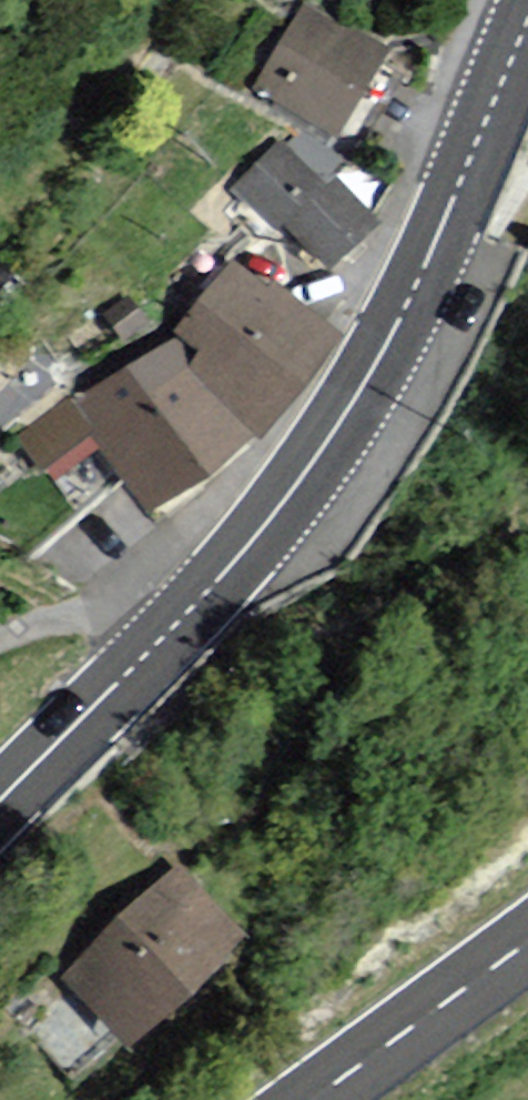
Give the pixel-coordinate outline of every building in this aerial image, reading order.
[(391,48),(299,5),(261,84),(282,94),(273,112),(345,146),(391,48)] [(322,183),(278,139),(231,187),(278,233),(286,224),(335,273),(383,224),(331,173),(322,183)] [(341,333),(233,257),(172,330),(197,352),(186,368),(255,436),(341,333)] [(186,368),(197,352),(172,330),(128,364),(70,398),(101,443),(148,508),(255,436),(186,368)] [(50,480),(101,443),(70,398),(16,438),(50,480)] [(237,930),(175,870),(75,974),(137,1033),(237,930)]
